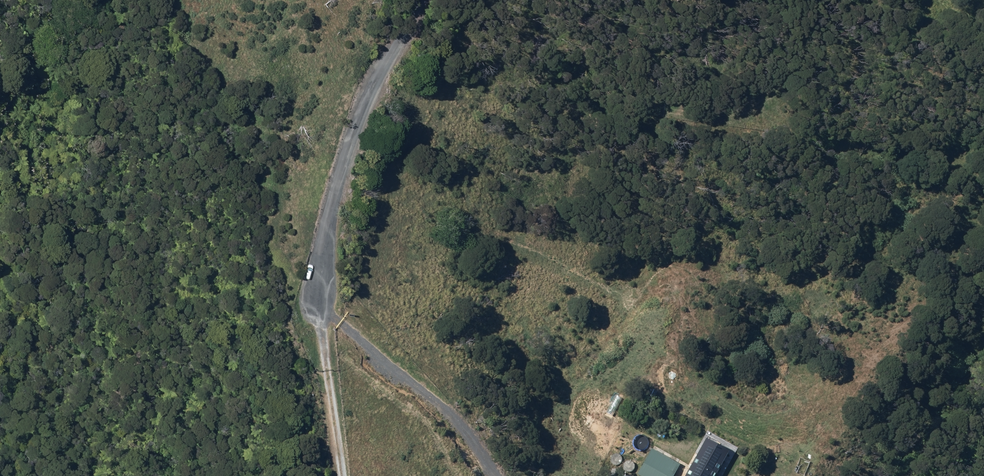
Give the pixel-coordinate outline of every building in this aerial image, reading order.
[(743,359),(734,350),(728,355),(735,365),(743,359)] [(718,362),(723,368),(730,362),(725,356),(718,362)] [(651,449),(636,475),(637,475),(686,475),(689,470),(651,449)] [(746,472),(743,465),(720,475),(737,475),(746,472)]
